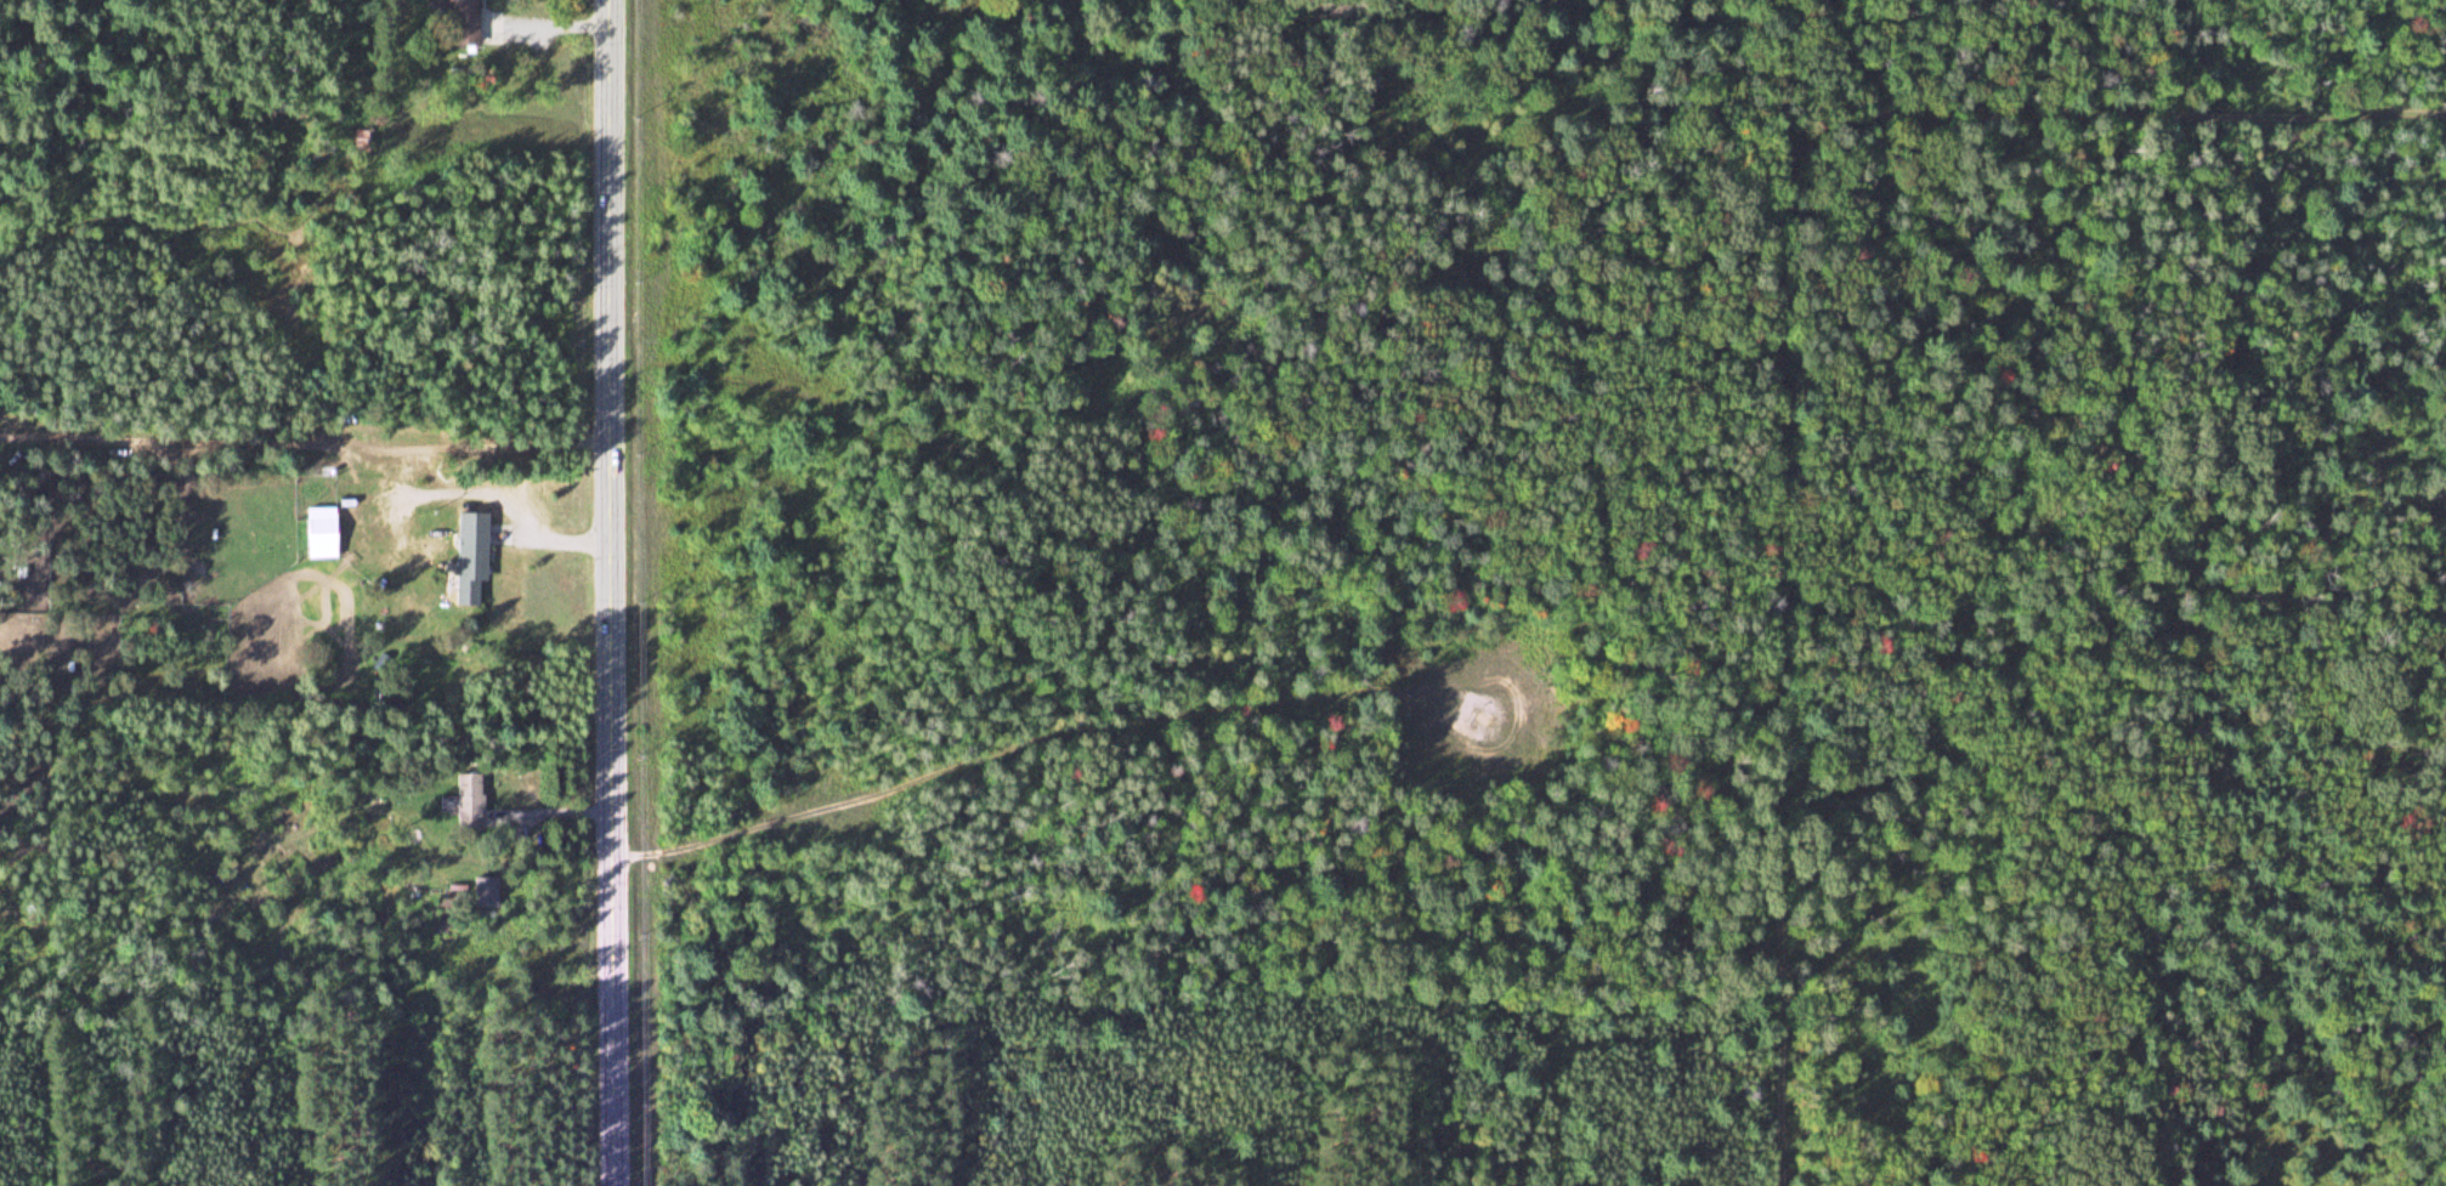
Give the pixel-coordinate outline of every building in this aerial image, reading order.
[(451,44),(477,44),(477,0),(442,0),(442,1),(451,1),(451,44)] [(365,131),(355,130),(354,144),(365,144),(365,131)] [(453,604),(476,605),(478,580),(485,580),(487,514),(457,512),(453,604)] [(336,518),(304,518),(304,548),(336,548),(336,518)] [(291,549),(291,536),(269,536),(269,549),(291,549)] [(455,829),(479,829),(479,773),(455,773),(455,829)] [(496,877),(473,877),(473,908),(496,908),(496,877)]
